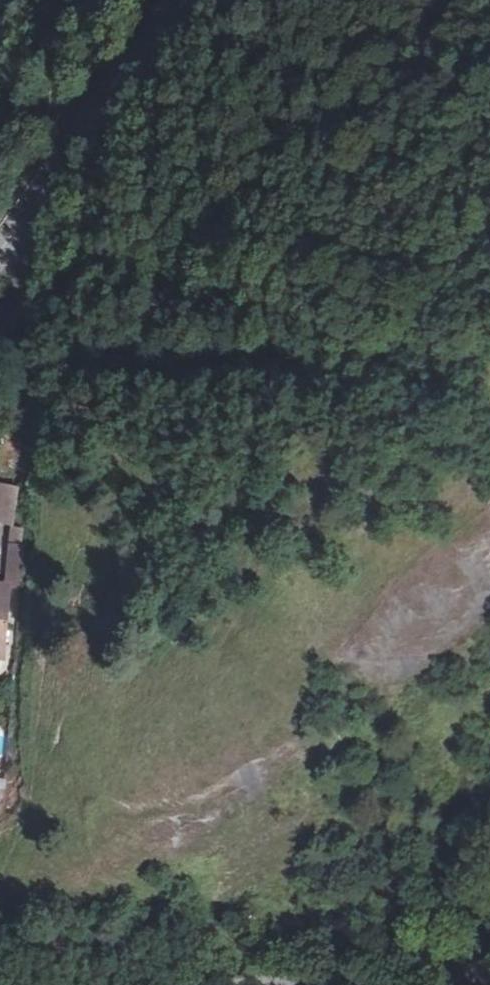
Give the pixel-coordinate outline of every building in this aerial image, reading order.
[(16,524),(19,486),(0,485),(0,522),(16,524)] [(11,530),(10,548),(24,549),(26,531),(11,530)] [(21,590),(24,549),(10,548),(7,590),(10,590),(21,590)] [(7,590),(0,589),(0,661),(4,661),(10,590),(7,590)]
